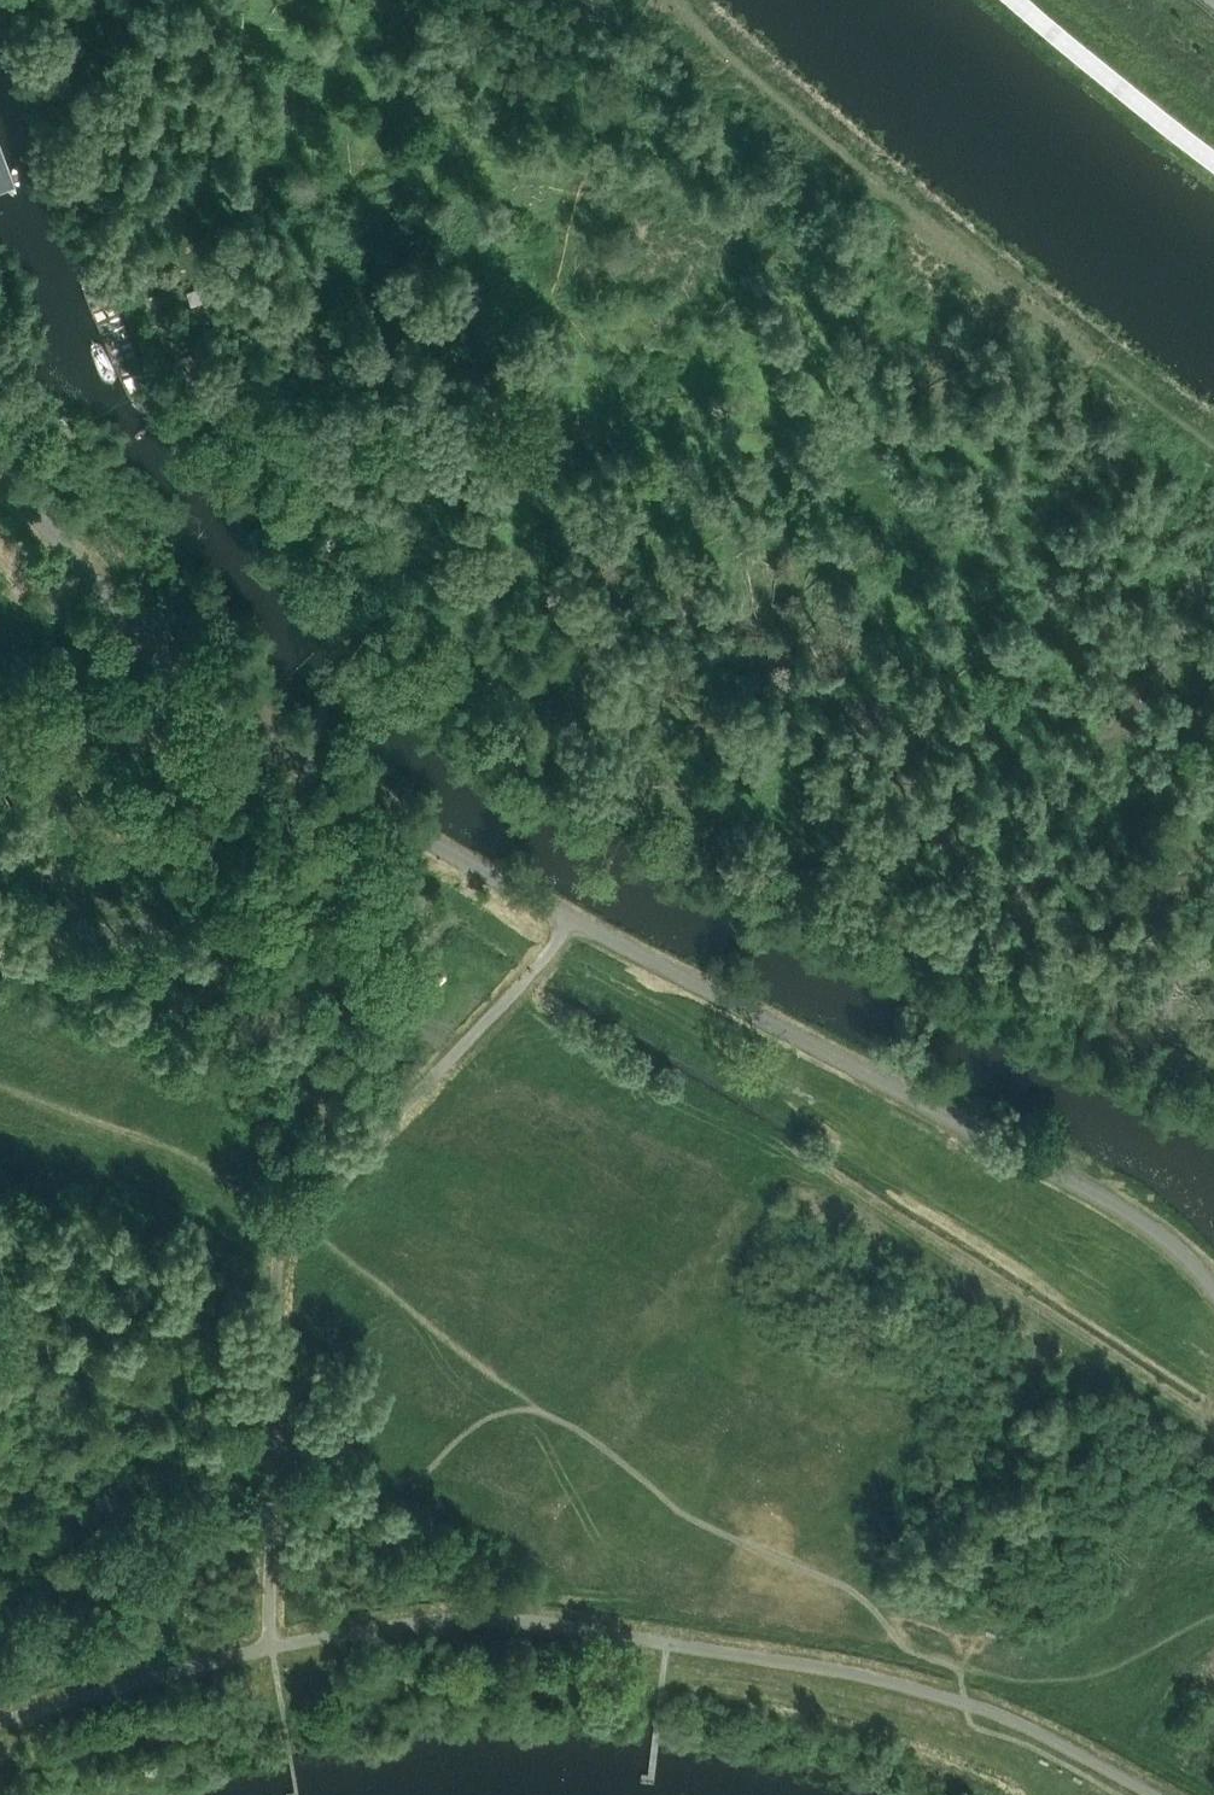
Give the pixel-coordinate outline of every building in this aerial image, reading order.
[(43,231),(0,118),(0,232),(5,246),(43,231)] [(62,265),(138,431),(175,414),(98,248),(62,265)] [(194,351),(183,358),(195,380),(207,374),(194,351)]
